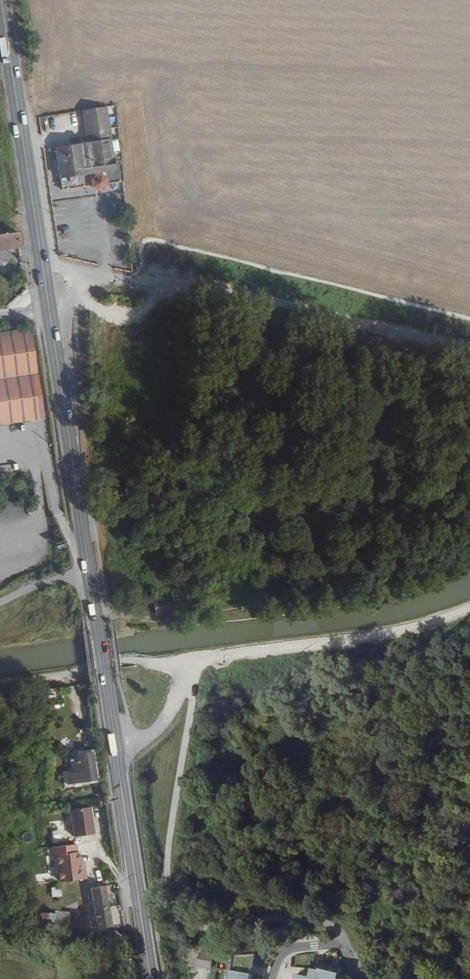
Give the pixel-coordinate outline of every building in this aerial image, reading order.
[(104,171),(121,169),(118,138),(110,139),(105,105),(83,109),(86,122),(89,142),(91,161),(84,162),(81,143),(55,146),(60,178),(90,173),(92,176),(94,178),(97,179),(101,178),(104,174),(104,171)] [(83,109),(51,114),(53,127),(86,122),(83,109)] [(89,142),(81,143),(84,162),(91,161),(89,142)] [(17,231),(0,233),(0,247),(19,246),(17,231)] [(48,414),(34,327),(0,333),(0,422),(48,414)] [(157,600),(158,615),(174,613),(172,598),(157,600)] [(57,776),(60,787),(89,783),(85,756),(65,759),(67,774),(57,776)] [(92,806),(71,810),(75,838),(97,835),(92,806)] [(52,857),(57,856),(60,883),(86,880),(82,843),(51,847),(52,857)] [(111,929),(102,888),(85,891),(87,902),(80,903),(84,921),(91,920),(94,932),(111,929)] [(212,962),(214,950),(201,948),(198,960),(212,962)] [(228,962),(227,970),(252,974),(253,967),(254,967),(257,954),(235,956),(234,963),(228,962)] [(296,978),(339,978),(342,967),(320,968),(320,970),(313,969),(311,977),(298,973),(296,978)] [(252,974),(227,970),(225,969),(223,978),(251,978),(252,974)]
